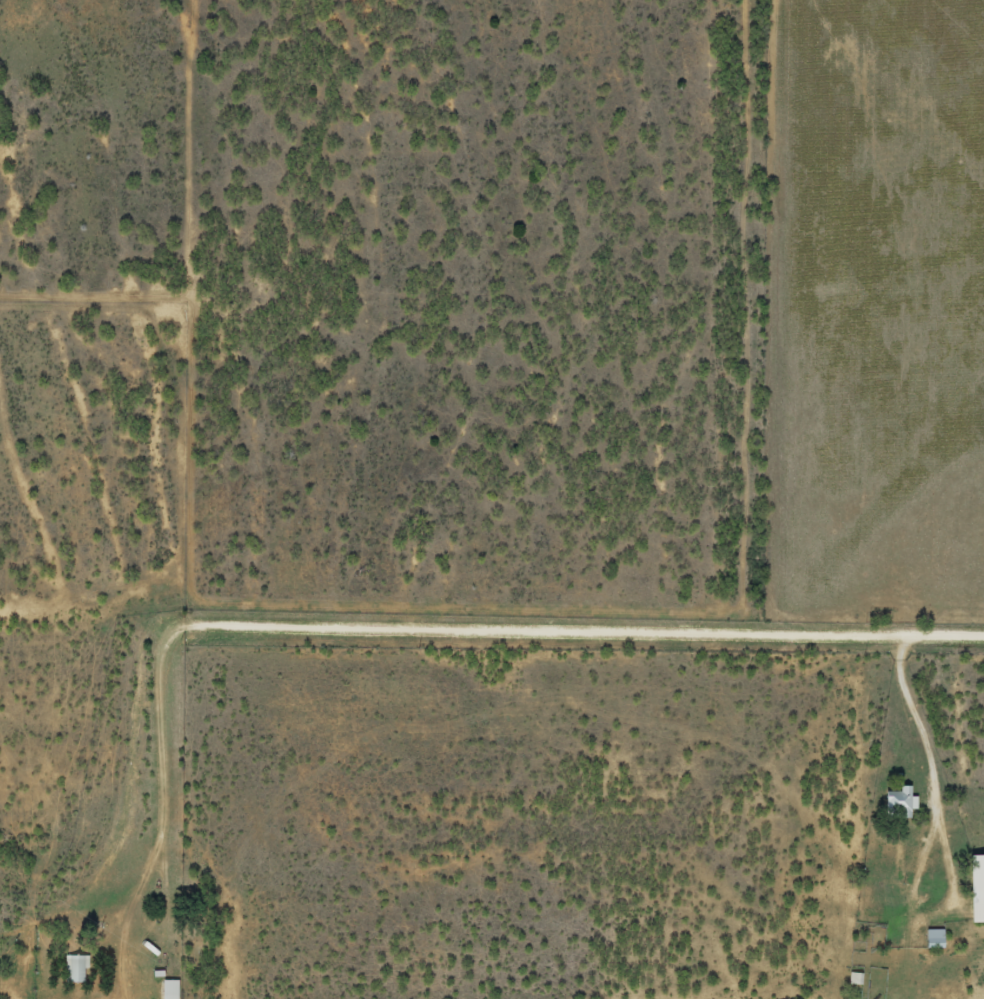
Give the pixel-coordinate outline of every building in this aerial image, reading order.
[(879,817),(906,817),(906,785),(893,785),(893,791),(879,791),(879,817)] [(983,923),(983,855),(963,855),(963,923),(983,923)] [(936,923),(920,923),(920,947),(936,947),(936,923)] [(80,954),(60,954),(60,984),(80,984),(80,954)] [(156,979),(156,998),(173,998),(173,979),(156,979)]
